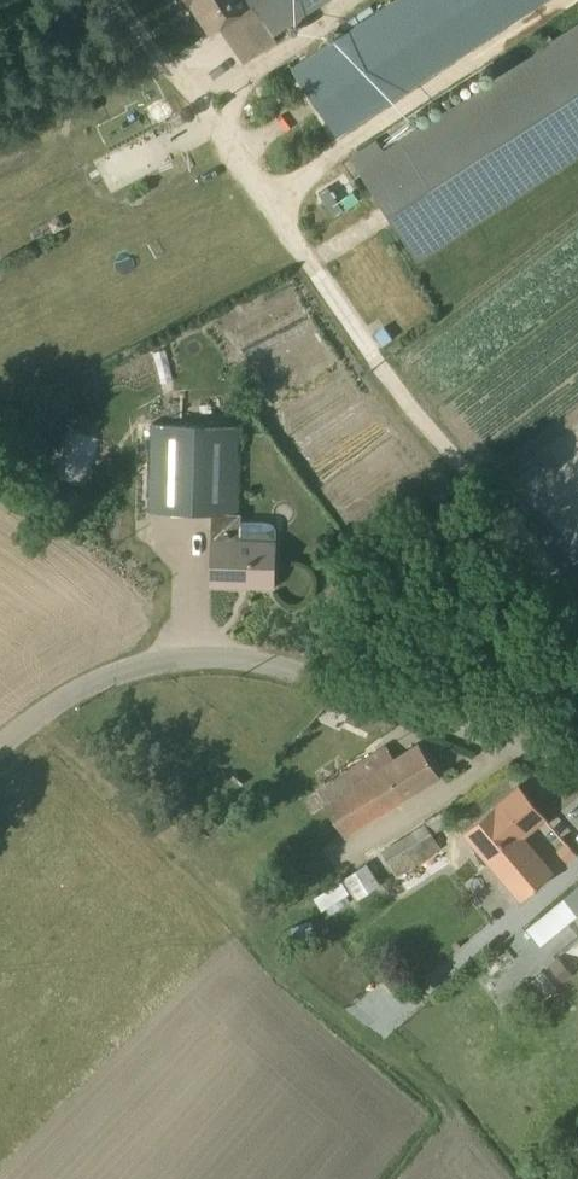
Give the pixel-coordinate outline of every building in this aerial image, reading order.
[(273,35),(250,0),(185,0),(207,34),(223,25),(246,59),(275,40),(273,35)] [(273,35),(326,0),(250,0),(273,35)] [(291,68),(336,137),(546,0),(396,0),(291,68)] [(516,60),(510,53),(494,63),(498,72),(380,147),(374,139),(347,156),(417,261),(577,156),(577,20),(516,60)] [(209,514),(208,585),(273,587),(274,525),(270,521),(240,519),(240,512),(236,512),(238,425),(150,422),(147,511),(209,514)] [(86,486),(96,434),(66,428),(55,480),(86,486)] [(383,744),(314,789),(343,836),(439,776),(418,742),(393,758),(383,744)] [(462,832),(519,899),(552,872),(522,836),(545,816),(518,785),(462,832)] [(379,850),(395,876),(442,850),(430,826),(446,816),(442,810),(423,821),(424,822),(379,850)] [(365,863),(313,897),(321,909),(350,890),(356,899),(379,884),(365,863)] [(537,947),(577,913),(577,885),(523,930),(537,947)] [(310,921),(291,927),(295,944),(316,941),(317,932),(311,931),(310,921)]
